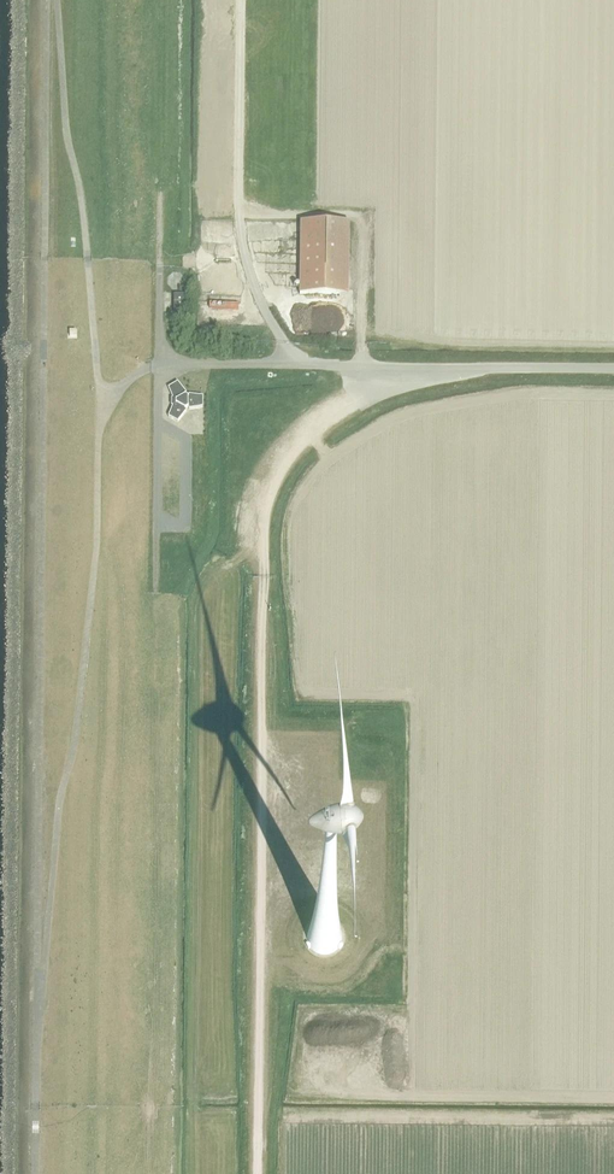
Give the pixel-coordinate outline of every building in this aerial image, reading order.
[(301,222),(299,295),(347,295),(349,223),(301,222)] [(185,310),(185,295),(173,295),(173,310),(185,310)] [(189,410),(203,408),(203,397),(189,395),(187,397),(185,395),(186,393),(177,382),(168,388),(172,398),(170,399),(170,406),(172,406),(168,417),(177,422),(186,411),(185,409),(187,408),(189,410)] [(305,931),(304,937),(305,943),(307,948),(311,952),(316,955),(321,957),(327,957),(332,955),(337,952),(341,948),(343,943),(344,937),(343,931),(341,926),(337,922),(332,919),(327,917),(321,917),(316,919),(311,922),(307,926),(305,931)]
